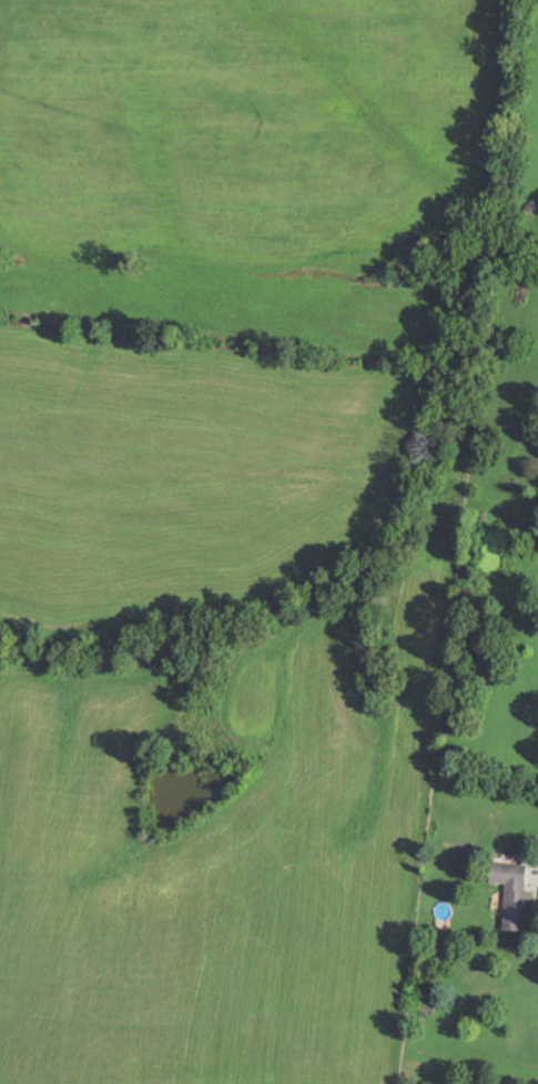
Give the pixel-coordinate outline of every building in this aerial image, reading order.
[(505,883),(502,929),(525,931),(526,923),(530,923),(534,865),(490,862),(489,882),(505,883)]
